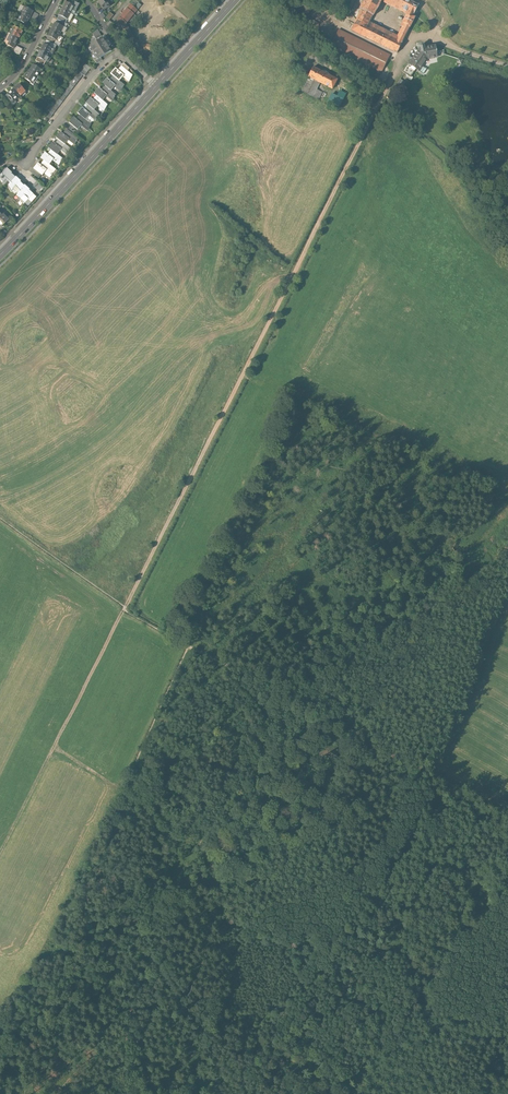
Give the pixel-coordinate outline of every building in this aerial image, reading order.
[(400,52),(418,16),(416,15),(422,4),(414,0),(385,0),(410,13),(405,23),(408,24),(402,37),(398,36),(398,38),(370,24),(375,15),(376,15),(384,0),(367,0),(363,9),(364,9),(354,29),(400,52)] [(65,1),(62,7),(71,12),(74,5),(65,1)] [(124,28),(128,23),(140,9),(139,8),(133,4),(118,23),(124,28)] [(26,7),(22,13),(29,17),(32,11),(33,10),(26,7)] [(62,7),(59,14),(65,17),(67,18),(71,12),(62,7)] [(32,11),(29,17),(36,21),(39,15),(32,11)] [(25,23),(29,17),(22,13),(19,19),(25,23)] [(65,17),(59,14),(55,22),(61,25),(65,17)] [(55,22),(51,29),(60,33),(64,27),(61,25),(55,22)] [(128,23),(124,28),(133,42),(138,39),(128,23)] [(11,35),(18,38),(22,30),(15,26),(11,35)] [(106,36),(100,28),(93,35),(97,42),(106,36)] [(393,54),(342,28),(333,45),(384,71),(393,54)] [(51,29),(48,35),(57,40),(60,33),(51,29)] [(18,38),(11,35),(7,44),(14,47),(18,38)] [(114,50),(106,36),(97,42),(91,46),(99,59),(114,50)] [(44,43),(41,50),(51,55),(55,48),(44,43)] [(417,55),(411,63),(419,68),(426,73),(429,68),(424,65),(431,56),(439,54),(438,51),(440,51),(439,46),(428,48),(427,45),(426,44),(425,44),(424,44),(423,45),(424,49),(418,56),(417,55)] [(20,54),(24,48),(18,45),(15,51),(20,54)] [(41,50),(37,56),(45,61),(48,62),(51,55),(41,50)] [(45,61),(37,56),(33,65),(40,69),(45,61)] [(94,66),(88,62),(82,70),(86,73),(87,74),(94,66)] [(419,68),(411,63),(405,71),(409,74),(408,75),(414,79),(416,77),(414,75),(419,68)] [(130,69),(125,64),(121,69),(119,67),(114,72),(116,74),(123,79),(126,75),(132,80),(136,73),(130,69)] [(33,65),(29,71),(38,77),(43,71),(40,69),(33,65)] [(340,78),(315,67),(311,76),(336,87),(340,78)] [(29,71),(25,77),(34,83),(38,77),(29,71)] [(123,79),(116,74),(113,78),(110,76),(106,82),(108,83),(114,88),(117,85),(124,90),(127,83),(123,79)] [(398,86),(406,88),(408,81),(401,78),(398,86)] [(114,88),(108,83),(104,88),(102,86),(97,91),(100,93),(106,98),(109,94),(115,100),(119,93),(114,88)] [(18,84),(11,90),(18,97),(25,91),(18,84)] [(11,90),(4,96),(11,104),(18,97),(11,90)] [(106,98),(100,93),(96,98),(94,96),(89,101),(91,103),(97,108),(101,104),(107,109),(111,102),(106,98)] [(97,108),(91,103),(88,107),(85,106),(81,111),(83,113),(89,118),(92,114),(99,119),(102,112),(97,108)] [(89,118),(83,113),(79,117),(77,115),(72,121),(75,123),(80,127),(81,127),(84,124),(90,129),(94,122),(89,118)] [(75,123),(70,128),(76,132),(80,127),(75,123)] [(70,128),(69,127),(66,132),(64,130),(59,136),(62,137),(68,142),(71,138),(78,143),(81,136),(76,132),(70,128)] [(68,142),(62,137),(58,142),(56,140),(52,146),(54,147),(60,152),(63,148),(70,152),(73,146),(68,142)] [(60,152),(54,147),(51,152),(48,150),(44,156),(47,158),(53,162),(56,158),(62,163),(66,156),(60,152)] [(53,162),(47,158),(44,163),(41,161),(37,167),(44,172),(45,173),(48,169),(54,173),(59,167),(53,162)] [(14,172),(9,167),(2,175),(5,181),(9,185),(11,184),(18,176),(14,172)] [(37,167),(34,170),(42,176),(44,172),(37,167)] [(19,175),(18,176),(11,184),(14,190),(15,189),(19,193),(20,192),(27,184),(23,180),(24,180),(19,175)] [(33,185),(41,190),(44,186),(36,181),(33,185)] [(28,184),(27,184),(20,192),(23,198),(28,202),(31,205),(40,196),(39,195),(36,193),(32,189),(33,188),(28,184)] [(5,214),(0,219),(0,224),(2,227),(11,219),(6,213),(5,214)]
